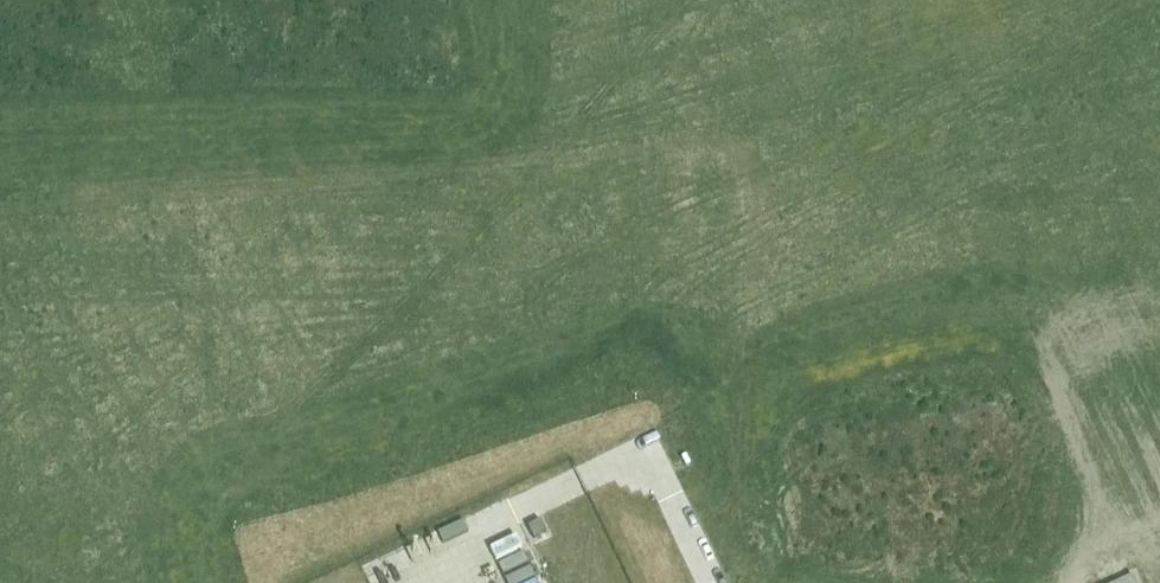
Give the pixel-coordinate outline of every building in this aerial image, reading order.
[(527,527),(533,539),(546,533),(540,521),(527,527)]
